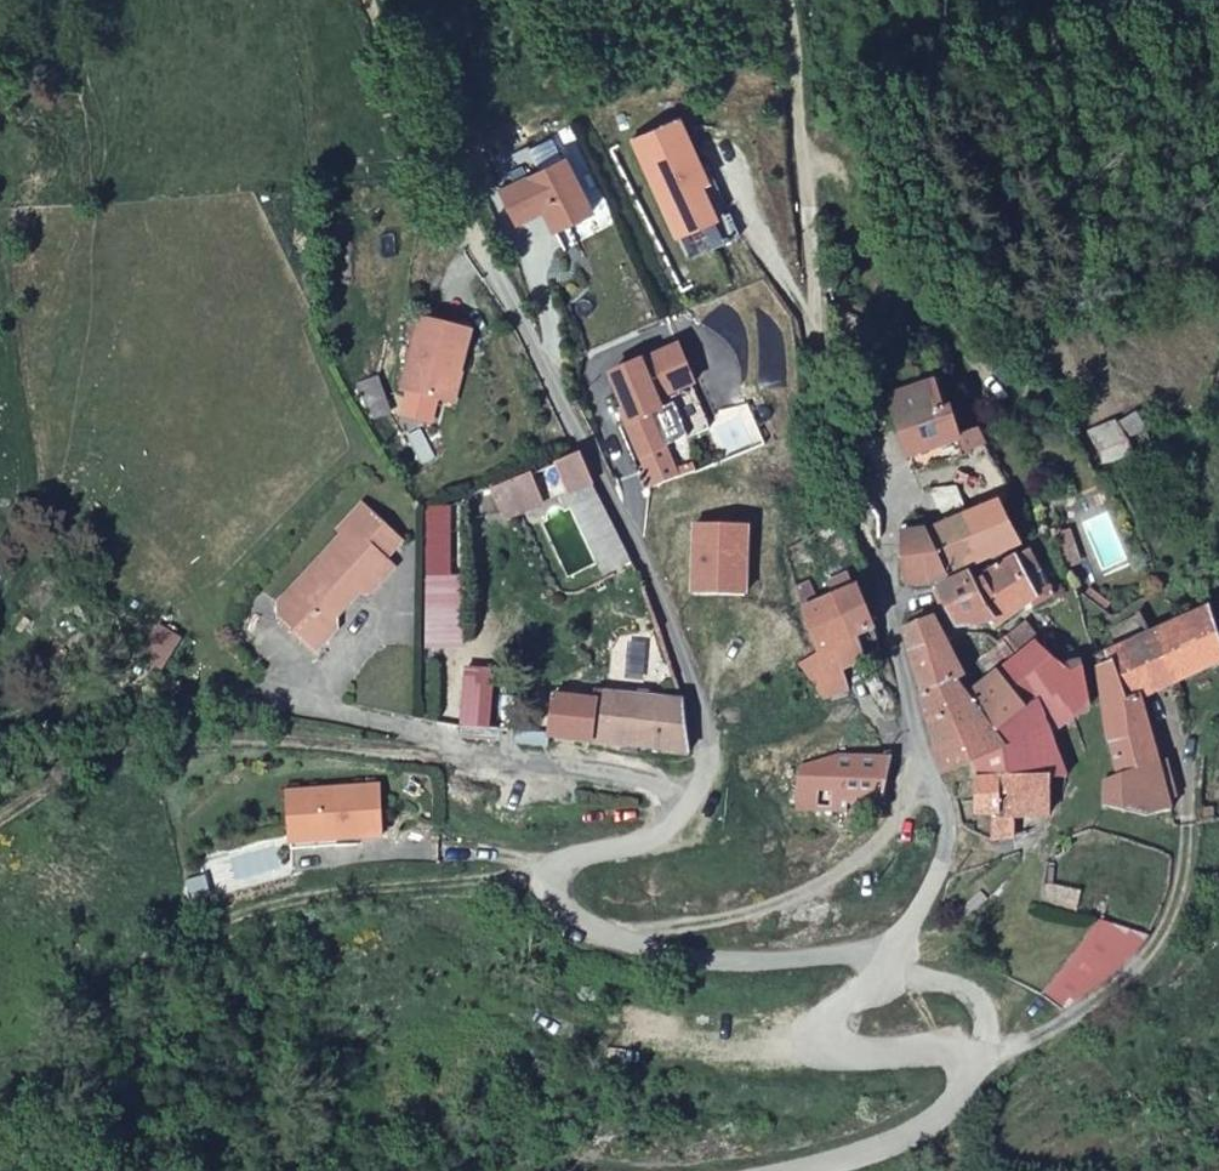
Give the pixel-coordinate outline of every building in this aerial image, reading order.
[(730,217),(686,117),(638,138),(692,261),(745,237),(735,214),(730,217)] [(513,157),(526,181),(547,170),(535,146),(513,157)] [(561,232),(600,212),(573,158),(547,170),(526,181),(505,191),(522,223),(550,209),(561,232)] [(401,395),(453,409),(473,335),(420,320),(401,395)] [(630,423),(647,465),(643,466),(652,489),(681,477),(669,446),(712,429),(695,386),(698,385),(683,347),(615,374),(628,408),(634,421),(630,423)] [(910,463),(963,445),(949,403),(939,406),(931,377),(886,392),(910,463)] [(634,421),(628,408),(624,410),(630,423),(634,421)] [(597,488),(585,460),(561,471),(573,499),(597,488)] [(535,481),(513,490),(524,519),(545,511),(535,481)] [(964,497),(901,524),(905,535),(928,534),(972,514),(964,497)] [(998,502),(972,514),(928,534),(948,584),(1023,549),(998,502)] [(349,534),(382,569),(402,551),(361,511),(334,538),(339,544),(349,534)] [(750,526),(698,524),(696,594),(748,596),(750,526)] [(394,581),(382,569),(349,534),(339,544),(273,612),(274,629),(311,666),(334,641),(329,634),(362,602),(367,607),(394,581)] [(928,534),(905,535),(904,562),(907,585),(948,584),(928,534)] [(996,628),(1033,606),(1036,611),(1054,600),(1039,575),(1037,577),(1028,562),(974,586),(970,580),(941,594),(959,627),(991,622),(996,628)] [(838,595),(855,640),(875,633),(859,586),(856,588),(849,572),(832,578),(838,595)] [(800,587),(806,608),(824,600),(818,581),(800,587)] [(801,666),(803,669),(827,704),(852,692),(846,671),(839,647),(855,640),(838,595),(824,600),(806,608),(821,656),(801,666)] [(1218,667),(1218,646),(1210,612),(1108,657),(1111,665),(1098,671),(1108,745),(1113,744),(1119,779),(1104,786),(1109,810),(1150,820),(1172,814),(1147,701),(1218,667)] [(923,697),(955,684),(967,677),(962,666),(949,644),(937,621),(929,622),(927,614),(914,618),(915,628),(906,631),(923,697)] [(839,647),(846,671),(864,664),(855,640),(839,647)] [(1019,822),(1048,823),(1050,817),(1052,783),(1069,778),(1054,737),(1077,721),(1094,715),(1083,667),(1065,670),(1037,644),(1022,659),(1000,681),(1015,724),(1001,730),(1005,749),(976,762),(982,779),(977,780),(977,819),(993,819),(994,841),(993,845),(1016,842),(1019,822)] [(1015,724),(1000,681),(961,698),(955,684),(923,697),(920,699),(945,778),(976,762),(1005,749),(1001,730),(1015,724)] [(552,732),(597,742),(692,753),(687,702),(601,693),(599,702),(560,695),(552,732)] [(489,701),(483,730),(503,732),(512,695),(489,701)] [(842,802),(882,804),(889,762),(843,758),(806,770),(803,810),(841,814),(842,802)] [(289,798),(292,844),(338,841),(338,846),(385,843),(381,792),(289,798)] [(292,844),(293,857),(338,854),(338,846),(338,841),(292,844)] [(208,866),(188,868),(190,889),(210,887),(208,866)] [(1094,918),(1030,985),(1048,994),(1084,999),(1125,967),(1143,942),(1094,918)]
